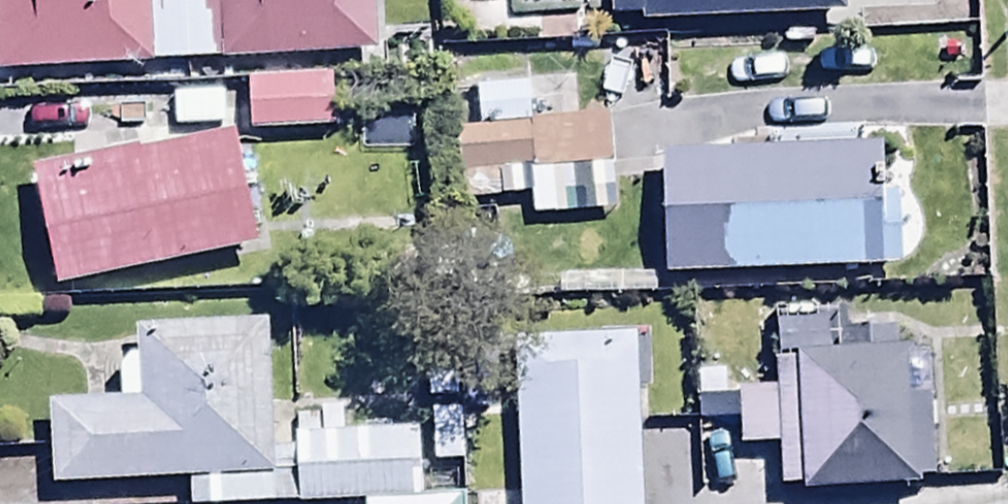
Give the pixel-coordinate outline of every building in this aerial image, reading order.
[(215,0),(0,0),(0,70),(0,76),(218,63),(215,0)] [(644,16),(644,22),(818,19),(817,10),(845,9),(844,0),(607,0),(607,17),(644,16)] [(243,32),(243,91),(322,91),(322,32),(243,32)] [(526,75),(530,132),(609,127),(605,70),(526,75)] [(33,169),(59,290),(259,247),(232,125),(33,169)] [(657,155),(663,277),(906,265),(903,193),(879,194),(876,144),(657,155)] [(510,299),(519,503),(648,503),(638,293),(510,299)] [(894,321),(837,322),(838,346),(773,347),(774,391),(733,391),(734,444),(778,444),(778,486),(928,484),(927,346),(895,347),(894,321)] [(291,406),(272,406),(271,324),(136,327),(137,358),(121,358),(122,400),(47,401),(48,486),(188,483),(188,503),(293,503),(291,406)] [(293,503),(465,503),(465,496),(417,497),(415,428),(337,430),(336,405),(291,406),(293,503)]
